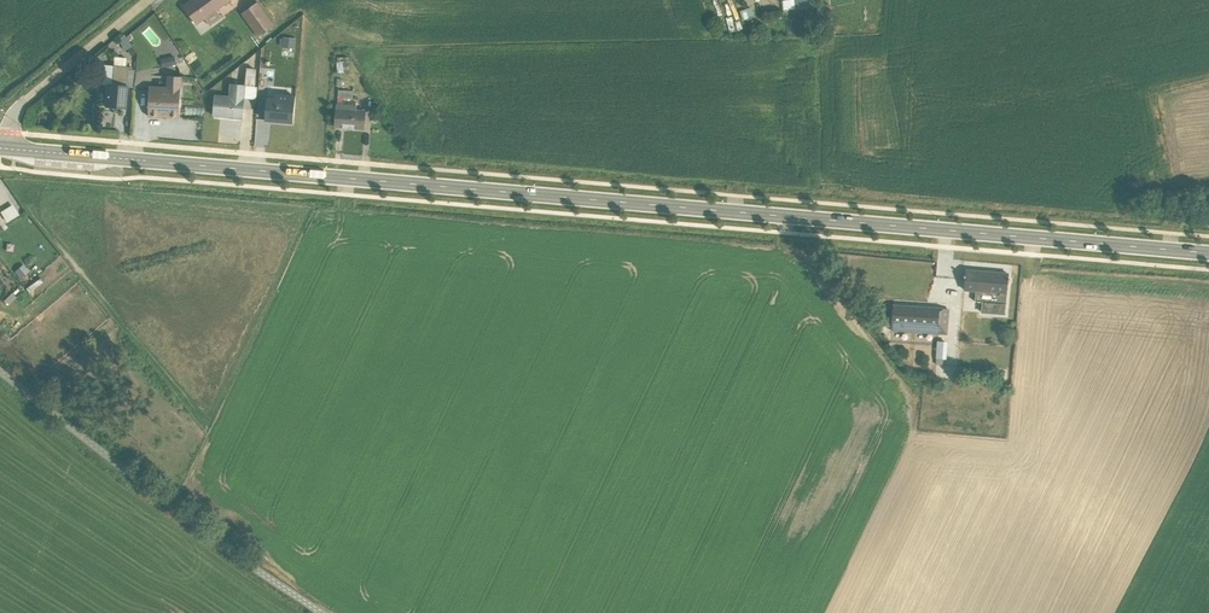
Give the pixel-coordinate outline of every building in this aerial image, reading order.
[(197,25),(205,20),(210,27),(221,18),(217,11),(232,0),(192,0),(183,7),(197,25)] [(795,14),(794,10),(813,8),(813,7),(817,6),(817,0),(793,0),(782,1),(783,12),(785,12),(785,15),(795,14)] [(274,26),(257,2),(241,14),(257,38),(274,26)] [(816,7),(817,14),(830,13),(829,4),(822,5),(822,6),(816,7)] [(741,11),(744,20),(753,18),(751,9),(741,11)] [(130,47),(123,35),(118,38),(126,50),(130,47)] [(283,39),(279,39),(279,46),(282,46),(282,48),(294,48),(294,39),(283,38),(283,39)] [(106,85),(105,107),(124,108),(127,67),(124,67),(125,58),(113,57),(113,66),(103,65),(101,84),(106,85)] [(162,67),(175,65),(174,57),(160,60),(162,67)] [(336,87),(341,87),(342,80),(341,80),(341,73),(342,73),(343,72),(349,72),(348,57),(336,58),(337,79),(336,87)] [(255,87),(256,70),(246,69),(244,85),(229,84),(228,96),(215,95),(213,116),(242,119),(244,99),(256,100),(257,88),(255,87)] [(179,118),(181,77),(167,77),(166,87),(149,86),(148,117),(179,118)] [(353,91),(338,91),(337,105),(336,105),(335,127),(363,129),(365,111),(356,110),(356,106),(355,106),(356,100),(352,99),(353,91)] [(266,99),(264,120),(292,123),(295,96),(274,94),(274,99),(266,99)] [(0,212),(0,213),(6,223),(18,215),(12,205),(0,212)] [(25,264),(17,269),(28,286),(36,280),(25,264)] [(1008,275),(965,271),(963,291),(975,292),(974,302),(982,302),(981,313),(1004,316),(1005,304),(1008,275)] [(893,306),(890,331),(946,335),(948,310),(942,310),(942,309),(893,306)] [(937,341),(936,359),(945,359),(947,342),(937,341)]
